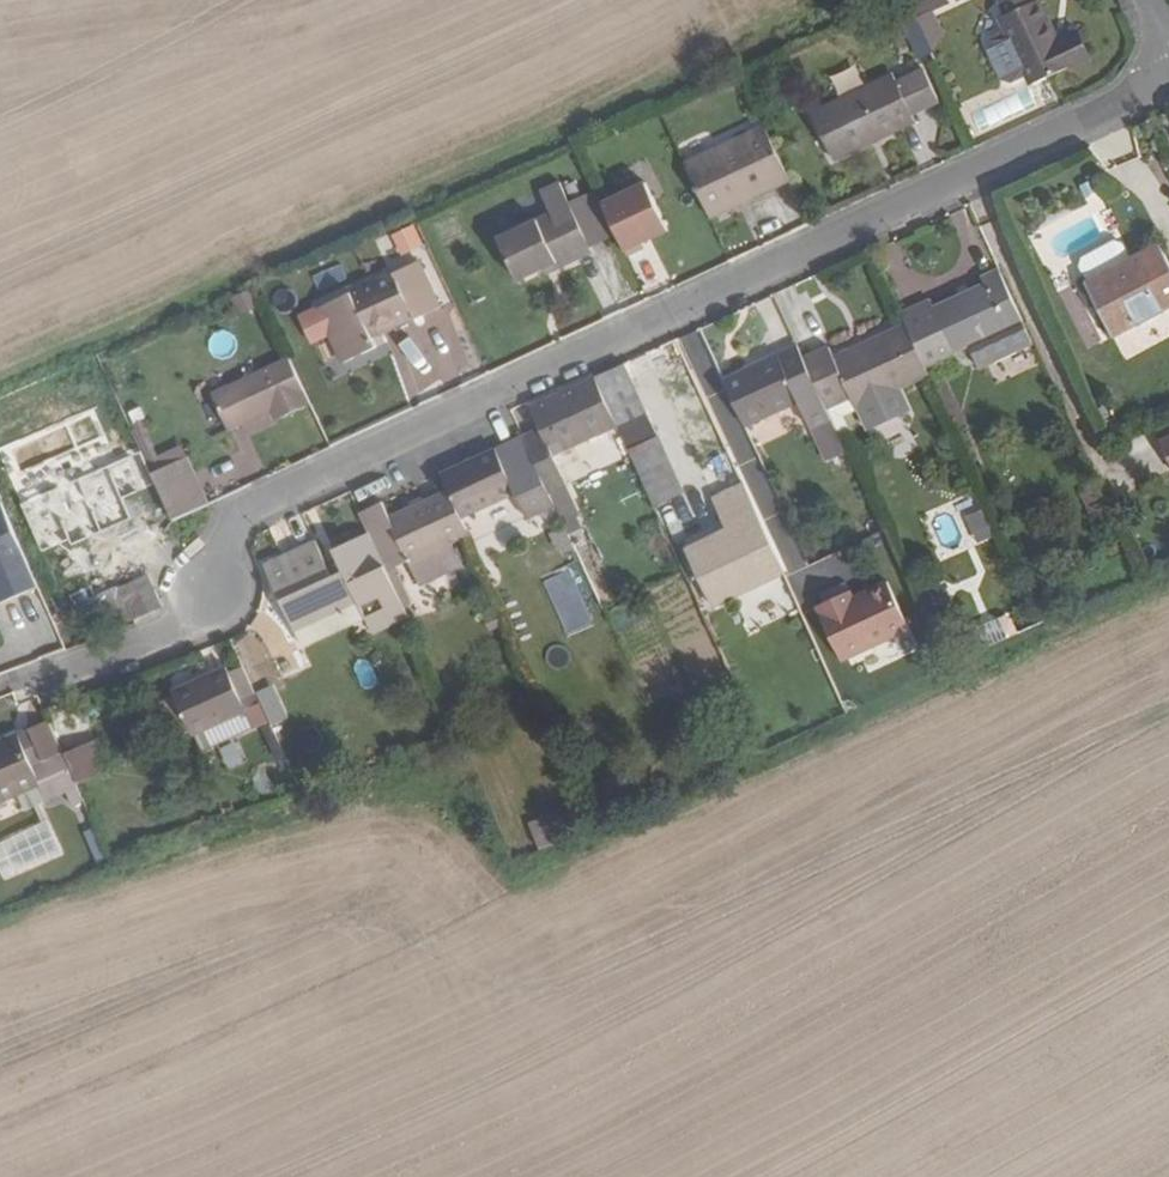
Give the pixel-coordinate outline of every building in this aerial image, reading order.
[(907,0),(897,0),(891,2),(902,25),(916,18),(916,17),(907,0)] [(916,17),(947,3),(945,0),(907,0),(916,17)] [(1031,82),(1086,57),(1076,32),(1057,40),(1038,0),(1032,2),(1031,0),(1000,0),(1006,14),(1001,17),(1008,32),(992,39),(988,49),(1002,79),(1011,82),(1027,75),(1031,82)] [(894,77),(812,114),(833,159),(915,121),(911,113),(938,101),(921,64),(894,77)] [(837,95),(860,85),(852,68),(829,78),(837,95)] [(789,180),(764,128),(686,165),(711,216),(789,180)] [(603,202),(628,254),(645,246),(642,241),(668,229),(646,181),(603,202)] [(519,281),(542,269),(558,262),(561,268),(593,254),(589,246),(618,233),(603,202),(597,190),(569,204),(560,184),(540,193),(550,215),(498,240),(519,281)] [(412,227),(393,237),(401,253),(420,244),(412,227)] [(1086,283),(1113,335),(1168,306),(1168,265),(1159,245),(1086,283)] [(421,260),(318,308),(343,362),(378,346),(370,330),(411,311),(414,318),(442,305),(421,260)] [(546,275),(561,268),(558,262),(542,269),(546,275)] [(905,326),(915,348),(925,366),(954,353),(969,345),(1022,321),(998,269),(981,277),(984,284),(930,310),(926,303),(900,314),(905,326)] [(1022,321),(969,345),(979,368),(1032,343),(1022,321)] [(915,348),(905,326),(834,358),(829,349),(803,360),(818,391),(827,410),(852,398),(855,407),(897,387),(928,373),(915,348)] [(803,360),(796,346),(723,379),(744,425),(797,400),(810,428),(813,426),(831,418),(827,410),(818,391),(803,360)] [(271,419),(309,401),(289,359),(212,395),(227,429),(267,410),(271,419)] [(644,408),(628,372),(625,365),(595,379),(617,425),(646,412),(644,408)] [(555,505),(564,523),(580,516),(552,454),(617,425),(595,379),(530,409),(541,431),(524,438),(536,464),(555,505)] [(897,387),(855,407),(861,419),(870,420),(900,406),(903,400),(897,387)] [(623,449),(656,434),(647,414),(614,430),(623,449)] [(155,472),(165,467),(141,417),(131,422),(155,472)] [(846,451),(831,418),(813,426),(829,459),(846,451)] [(601,462),(617,451),(607,436),(590,448),(601,462)] [(657,437),(628,449),(654,506),(683,492),(657,437)] [(56,443),(5,466),(21,500),(72,477),(56,443)] [(527,518),(555,505),(536,464),(508,477),(494,447),(440,473),(448,492),(461,517),(515,493),(527,518)] [(173,520),(210,503),(188,457),(165,467),(155,472),(152,474),(173,520)] [(719,527),(751,519),(743,486),(710,494),(719,527)] [(461,517),(448,492),(390,519),(382,501),(358,512),(369,534),(387,573),(410,563),(420,584),(461,566),(450,542),(469,533),(461,517)] [(3,511),(0,512),(0,603),(36,587),(3,511)] [(759,517),(752,521),(765,548),(773,545),(759,517)] [(782,567),(773,545),(765,548),(752,521),(694,548),(718,597),(777,569),(782,567)] [(263,567),(303,648),(365,617),(375,635),(409,618),(387,573),(369,534),(334,552),(337,558),(325,564),(314,541),(263,567)] [(540,580),(564,637),(590,626),(567,569),(540,580)] [(779,574),(777,569),(718,597),(720,602),(779,574)] [(90,640),(136,624),(134,619),(162,605),(148,574),(115,591),(114,589),(74,607),(90,640)] [(850,590),(818,606),(843,659),(909,627),(887,581),(854,597),(850,590)] [(978,626),(987,646),(1013,634),(1004,614),(978,626)] [(365,617),(303,648),(313,666),(375,635),(365,617)] [(246,712),(253,728),(268,722),(244,669),(230,674),(226,668),(172,691),(192,736),(194,734),(246,712)] [(246,712),(194,734),(201,751),(253,728),(246,712)] [(39,783),(46,799),(66,791),(72,805),(82,800),(75,786),(62,755),(47,721),(18,734),(0,742),(0,800),(39,783)] [(95,741),(62,755),(75,786),(108,772),(95,741)] [(223,770),(240,763),(232,743),(215,749),(223,770)] [(25,809),(46,799),(39,783),(18,793),(25,809)] [(529,822),(540,850),(573,835),(561,809),(529,822)]
